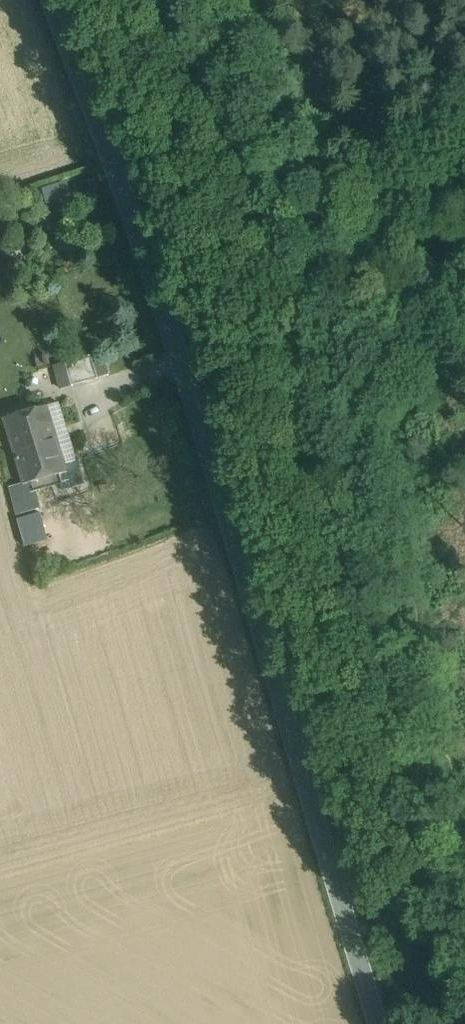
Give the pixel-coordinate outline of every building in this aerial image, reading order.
[(69,180),(44,188),(48,203),(73,195),(69,180)] [(109,376),(101,347),(89,350),(91,357),(98,379),(109,376)] [(98,379),(91,357),(65,364),(72,387),(98,379)] [(58,403),(47,406),(65,465),(67,472),(69,476),(80,472),(58,403)] [(65,465),(47,406),(3,419),(23,484),(24,485),(32,482),(34,490),(61,483),(58,475),(67,472),(65,465)] [(80,472),(69,476),(67,472),(58,475),(61,483),(63,491),(84,485),(80,472)] [(32,482),(24,485),(23,484),(10,488),(20,527),(45,519),(41,509),(39,510),(34,490),(32,482)]
